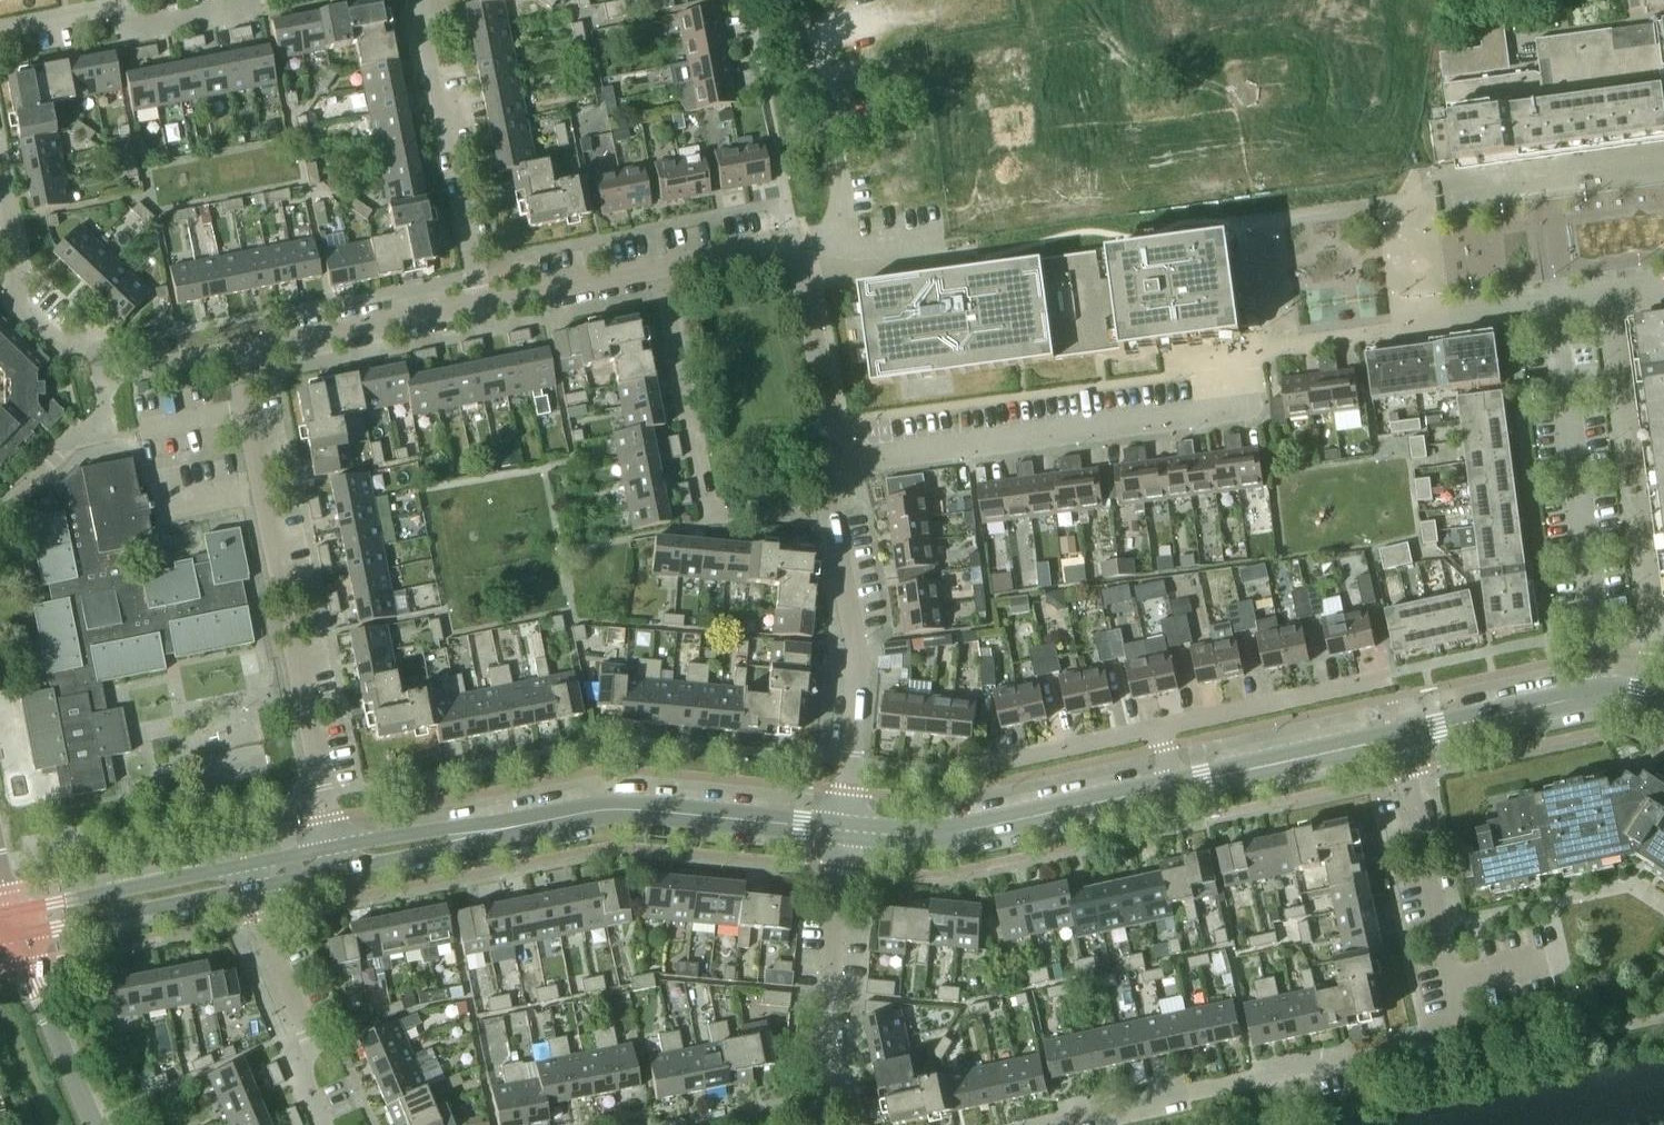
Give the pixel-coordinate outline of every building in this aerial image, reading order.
[(470,30),(507,22),(502,0),(495,0),(478,3),(465,6),(470,30)] [(556,0),(540,0),(539,1),(551,9),(557,0),(556,0)] [(589,3),(588,0),(577,0),(579,8),(590,6),(589,3)] [(627,16),(624,0),(622,0),(614,2),(617,18),(627,16)] [(662,0),(651,0),(653,11),(663,9),(662,0)] [(663,9),(674,6),(673,0),(662,0),(663,9)] [(1631,14),(1663,10),(1663,0),(1629,0),(1631,14)] [(379,1),(348,7),(355,44),(392,37),(389,24),(384,25),(379,1)] [(617,18),(614,2),(603,4),(606,20),(617,18)] [(682,38),(721,31),(716,6),(678,14),(682,38)] [(317,52),(355,44),(348,7),(309,15),(317,52)] [(317,52),(309,15),(271,22),(278,59),(317,52)] [(1478,19),(1482,48),(1439,53),(1442,67),(1446,67),(1448,78),(1481,73),(1479,62),(1498,60),(1497,55),(1508,53),(1503,20),(1493,21),(1492,17),(1478,19)] [(470,30),(474,54),(511,46),(507,22),(470,30)] [(571,24),(573,35),(584,33),(581,22),(571,24)] [(1559,130),(1561,147),(1585,144),(1585,140),(1602,137),(1603,142),(1606,141),(1606,137),(1623,134),(1624,139),(1648,136),(1645,109),(1663,106),(1663,112),(1663,24),(1612,30),(1536,40),(1539,62),(1549,61),(1553,87),(1559,130)] [(241,39),(252,37),(250,27),(239,29),(241,39)] [(241,39),(239,29),(229,31),(231,41),(241,39)] [(687,62),(725,54),(721,31),(682,38),(687,62)] [(584,33),(573,35),(575,46),(586,44),(584,33)] [(194,48),(205,46),(203,36),(192,38),(194,48)] [(401,85),(392,37),(355,44),(365,92),(401,85)] [(194,48),(192,38),(182,40),(184,50),(194,48)] [(602,40),(592,41),(595,55),(605,53),(602,40)] [(147,58),(158,56),(156,45),(145,47),(147,58)] [(474,54),(479,78),(516,70),(511,46),(474,54)] [(147,58),(145,47),(134,49),(136,60),(147,58)] [(269,47),(244,52),(252,89),(276,84),(269,47)] [(244,52),(221,56),(228,93),(252,89),(244,52)] [(605,53),(595,55),(598,69),(608,67),(605,53)] [(97,95),(120,91),(121,90),(114,54),(90,58),(97,95)] [(691,86),(730,78),(725,54),(687,62),(691,86)] [(221,56),(197,61),(204,98),(228,93),(221,56)] [(74,100),(97,95),(90,58),(66,63),(74,100)] [(197,61),(173,66),(180,103),(204,98),(197,61)] [(74,100),(66,63),(30,70),(31,75),(7,80),(19,141),(56,134),(50,105),(74,100)] [(173,66),(149,70),(157,107),(180,103),(173,66)] [(323,75),(332,80),(338,71),(329,66),(323,75)] [(582,82),(593,80),(591,69),(580,71),(582,82)] [(132,112),(157,107),(149,70),(125,75),(132,112)] [(479,78),(484,102),(521,94),(516,70),(479,78)] [(1446,120),(1430,123),(1435,164),(1435,165),(1455,162),(1456,162),(1542,150),(1540,133),(1559,130),(1553,87),(1544,88),(1543,81),(1542,71),(1533,73),(1528,73),(1511,76),(1444,85),(1447,110),(1445,110),(1445,107),(1432,109),(1433,120),(1446,118),(1446,120)] [(323,75),(317,84),(326,89),(332,80),(323,75)] [(686,112),(735,103),(730,78),(691,86),(680,88),(678,96),(680,104),(686,112)] [(585,93),(595,91),(593,80),(582,82),(585,93)] [(374,140),(411,133),(401,85),(365,92),(374,140)] [(602,88),(604,102),(614,100),(611,86),(602,88)] [(287,105),(292,104),(297,103),(295,92),(285,94),(287,105)] [(484,102),(489,125),(526,118),(521,94),(484,102)] [(604,102),(607,116),(617,114),(614,100),(604,102)] [(733,120),(731,111),(717,113),(719,123),(733,120)] [(314,113),(312,113),(306,115),(307,116),(309,126),(317,124),(314,113)] [(674,130),(685,128),(682,113),(671,115),(674,129),(674,130)] [(297,128),(308,127),(306,115),(295,118),(297,128)] [(661,117),(663,131),(674,129),(671,115),(661,117)] [(489,125),(493,149),(530,142),(530,141),(538,139),(536,132),(529,133),(526,118),(489,125)] [(89,142),(95,133),(77,121),(71,130),(89,142)] [(553,126),(555,136),(566,134),(564,123),(553,126)] [(626,123),(612,126),(613,133),(615,141),(629,139),(626,123)] [(277,136),(275,127),(268,124),(261,125),(264,139),(277,136)] [(120,138),(130,136),(128,125),(118,127),(120,138)] [(297,128),(299,139),(310,137),(308,127),(297,128)] [(421,181),(411,133),(374,140),(384,189),(421,181)] [(60,157),(56,134),(19,141),(23,165),(60,157)] [(558,147),(568,145),(566,134),(555,136),(558,147)] [(579,139),(582,153),(592,151),(589,137),(579,139)] [(534,163),(530,142),(493,149),(498,173),(511,171),(535,166),(534,163)] [(763,143),(738,148),(745,186),(770,181),(763,143)] [(745,186),(738,148),(713,152),(721,191),(745,186)] [(703,154),(678,159),(686,198),(710,193),(703,154)] [(126,168),(136,166),(134,155),(123,157),(126,168)] [(60,157),(23,165),(28,189),(65,181),(60,157)] [(686,198),(678,159),(653,164),(661,202),(686,198)] [(547,161),(534,163),(535,166),(511,171),(518,205),(523,204),(528,228),(589,216),(582,179),(552,185),(547,161)] [(305,165),(307,175),(317,173),(315,163),(305,165)] [(128,179),(137,177),(138,177),(136,166),(126,168),(128,179)] [(642,166),(618,171),(626,209),(650,204),(642,166)] [(626,209),(618,171),(593,176),(601,214),(626,209)] [(309,186),(319,184),(317,173),(307,175),(309,186)] [(70,205),(65,181),(28,189),(33,212),(70,205)] [(394,237),(430,229),(421,181),(384,189),(393,237),(394,237)] [(290,200),(288,189),(277,191),(279,202),(290,200)] [(279,202),(277,191),(267,194),(269,204),(279,202)] [(243,209),(241,199),(230,201),(232,211),(243,209)] [(354,199),(353,200),(348,208),(357,214),(363,205),(354,199)] [(232,211),(230,201),(220,203),(222,213),(232,211)] [(312,204),(314,215),(325,213),(323,202),(312,204)] [(139,218),(145,209),(138,203),(131,210),(139,218)] [(372,211),(363,205),(357,214),(366,220),(372,211)] [(194,208),(183,210),(185,221),(196,218),(194,208)] [(154,218),(145,209),(139,218),(147,225),(154,218)] [(185,221),(183,210),(173,212),(175,223),(185,221)] [(56,215),(45,217),(47,227),(58,225),(56,215)] [(211,224),(210,216),(202,217),(203,225),(211,224)] [(52,253),(71,270),(96,243),(78,225),(52,253)] [(436,261),(430,229),(394,237),(402,273),(413,271),(412,266),(436,261)] [(872,383),(1241,335),(1227,235),(859,284),(872,383)] [(394,237),(393,237),(358,244),(366,281),(402,273),(394,237)] [(313,239),(288,244),(296,281),(320,276),(313,239)] [(88,287),(114,259),(96,243),(71,270),(88,287)] [(288,244),(265,249),(272,286),(296,281),(288,244)] [(366,281),(358,244),(322,251),(329,288),(366,281)] [(265,249),(241,253),(248,290),(272,286),(265,249)] [(241,253),(217,258),(225,295),(248,290),(241,253)] [(217,258),(194,263),(201,300),(225,295),(217,258)] [(88,287),(106,303),(132,276),(114,259),(88,287)] [(176,305),(201,300),(194,263),(169,268),(176,305)] [(150,293),(132,276),(106,303),(124,321),(150,293)] [(157,299),(168,297),(166,287),(155,289),(157,299)] [(3,375),(3,386),(0,386),(0,391),(4,391),(4,407),(0,411),(0,463),(7,456),(9,459),(18,450),(15,448),(23,440),(25,442),(33,434),(31,431),(39,423),(48,432),(63,416),(63,411),(52,400),(41,410),(37,406),(37,397),(44,396),(44,384),(37,384),(36,374),(49,360),(38,350),(34,354),(20,340),(22,338),(14,330),(11,332),(3,325),(6,322),(0,316),(0,372),(3,375)] [(1635,321),(1641,363),(1644,382),(1652,443),(1661,505),(1663,529),(1663,317),(1635,321)] [(636,319),(575,331),(582,368),(612,362),(617,386),(654,379),(646,342),(641,343),(636,319)] [(531,340),(529,330),(529,329),(518,331),(520,342),(531,340)] [(520,342),(518,331),(507,333),(509,344),(520,342)] [(559,373),(582,368),(575,331),(551,336),(559,373)] [(484,349),(482,339),(471,341),(473,351),(484,349)] [(1373,401),(1502,385),(1502,383),(1496,339),(1495,339),(1454,344),(1421,349),(1377,354),(1368,356),(1367,356),(1373,401)] [(473,351),(471,341),(460,343),(462,354),(473,351)] [(437,359),(434,348),(424,350),(426,361),(437,359)] [(426,361),(424,350),(413,352),(415,363),(426,361)] [(531,391),(554,387),(555,386),(547,350),(524,354),(531,391)] [(531,391),(524,354),(500,359),(508,396),(531,391)] [(1327,358),(1335,412),(1359,408),(1354,370),(1338,372),(1336,357),(1327,358)] [(1335,412),(1327,358),(1319,359),(1321,375),(1306,377),(1311,415),(1335,412)] [(508,396),(500,359),(477,364),(484,401),(508,396)] [(484,401),(477,364),(453,368),(461,405),(484,401)] [(411,402),(406,378),(404,365),(380,370),(387,407),(408,402),(411,402)] [(437,410),(461,405),(453,368),(430,373),(437,410)] [(387,407),(380,370),(356,374),(364,411),(387,407)] [(437,410),(430,373),(406,378),(411,402),(408,402),(411,415),(437,410)] [(364,411),(356,374),(320,382),(321,387),(296,392),(309,454),(346,446),(339,416),(364,411)] [(1311,415),(1306,377),(1281,380),(1283,397),(1270,399),(1274,427),(1287,426),(1286,418),(1311,415)] [(617,386),(621,410),(658,402),(654,379),(617,386)] [(563,396),(565,406),(587,402),(585,391),(563,396)] [(1458,399),(1461,420),(1506,414),(1503,393),(1458,399)] [(621,410),(626,431),(626,433),(650,429),(663,426),(658,402),(621,410)] [(1461,420),(1464,441),(1509,435),(1506,414),(1461,420)] [(1392,434),(1421,430),(1420,419),(1390,423),(1392,434)] [(571,432),(573,443),(583,441),(581,429),(571,432)] [(613,433),(618,460),(655,452),(650,429),(626,433),(626,431),(613,433)] [(1232,435),(1239,489),(1264,486),(1259,448),(1242,450),(1240,434),(1232,435)] [(672,459),(682,457),(678,435),(667,437),(672,459)] [(1226,452),(1210,454),(1215,493),(1239,489),(1232,435),(1224,436),(1226,452)] [(1509,435),(1464,441),(1467,463),(1511,457),(1509,435)] [(1427,457),(1424,436),(1409,438),(1412,459),(1427,457)] [(1185,442),(1191,496),(1215,493),(1210,454),(1195,456),(1193,441),(1185,442)] [(373,465),(384,463),(379,442),(369,444),(373,465)] [(1178,459),(1163,461),(1167,499),(1191,496),(1185,442),(1176,443),(1178,459)] [(314,477),(350,470),(346,446),(309,454),(314,477)] [(503,467),(516,465),(513,446),(500,448),(503,467)] [(1137,448),(1143,502),(1167,499),(1163,461),(1147,463),(1145,447),(1137,448)] [(395,450),(397,461),(408,458),(405,448),(395,450)] [(1123,450),(1125,466),(1114,467),(1119,505),(1135,503),(1136,513),(1145,512),(1143,502),(1137,448),(1123,450)] [(1326,460),(1339,458),(1338,449),(1325,451),(1326,460)] [(623,483),(660,476),(655,452),(618,460),(623,483)] [(1072,457),(1079,511),(1103,507),(1098,469),(1082,471),(1080,455),(1072,457)] [(1079,511),(1072,457),(1063,458),(1066,474),(1050,476),(1055,514),(1079,511)] [(1467,463),(1469,484),(1514,478),(1511,457),(1467,463)] [(29,519),(35,551),(70,544),(76,576),(83,575),(82,572),(126,564),(123,550),(153,545),(147,517),(150,516),(146,496),(139,497),(132,459),(81,469),(74,473),(61,482),(36,509),(37,518),(29,519)] [(1055,514),(1050,476),(1035,478),(1033,462),(1024,463),(1031,517),(1055,514)] [(1031,517),(1024,463),(1016,464),(1018,480),(1003,482),(1007,520),(1031,517)] [(488,466),(490,473),(497,472),(495,465),(488,466)] [(1007,520),(1003,482),(987,484),(985,468),(976,469),(983,523),(1007,520)] [(330,481),(335,505),(372,498),(367,473),(330,481)] [(886,479),(892,522),(930,517),(927,492),(926,492),(924,474),(886,479)] [(623,483),(627,507),(664,499),(660,476),(623,483)] [(1415,480),(1418,501),(1433,499),(1430,478),(1415,480)] [(1469,484),(1472,505),(1517,499),(1514,478),(1469,484)] [(681,506),(691,504),(687,482),(677,484),(681,506)] [(307,500),(309,510),(320,508),(317,498),(307,500)] [(376,521),(372,498),(335,505),(339,529),(376,521)] [(632,530),(667,523),(669,523),(664,499),(627,507),(632,530)] [(972,499),(957,500),(958,511),(973,510),(972,499)] [(1472,505),(1475,526),(1520,520),(1517,499),(1472,505)] [(309,510),(311,521),(322,519),(320,508),(309,510)] [(966,526),(976,525),(974,511),(964,512),(966,526)] [(892,522),(895,545),(933,540),(930,517),(892,522)] [(1475,526),(1478,548),(1523,542),(1520,520),(1475,526)] [(381,545),(376,521),(339,529),(344,552),(381,545)] [(1435,521),(1420,523),(1423,544),(1438,542),(1435,521)] [(70,544),(35,551),(42,587),(48,585),(51,602),(33,606),(46,675),(48,675),(51,690),(19,696),(34,771),(41,770),(42,775),(56,772),(59,788),(70,786),(72,797),(105,790),(104,785),(115,783),(109,757),(130,753),(122,709),(106,712),(102,692),(103,692),(101,682),(165,670),(162,650),(173,648),(174,658),(254,643),(242,582),(249,580),(239,529),(203,536),(208,563),(193,566),(191,560),(173,563),(174,569),(129,578),(126,564),(82,572),(83,575),(76,576),(70,544)] [(683,577),(686,540),(654,537),(651,574),(683,577)] [(714,580),(717,543),(686,540),(683,577),(714,580)] [(937,572),(933,540),(895,545),(898,570),(899,578),(937,572)] [(1478,548),(1481,569),(1526,563),(1523,542),(1478,548)] [(745,583),(748,546),(717,543),(714,580),(745,583)] [(1384,570),(1413,563),(1408,543),(1379,550),(1384,570)] [(316,547),(319,558),(329,555),(327,545),(316,547)] [(386,569),(381,545),(344,552),(349,576),(386,569)] [(777,586),(780,549),(748,546),(745,583),(777,586)] [(1173,547),(1156,549),(1159,572),(1176,570),(1173,547)] [(812,552),(780,549),(777,586),(775,610),(812,614),(815,577),(810,576),(812,552)] [(971,568),(981,567),(979,553),(969,554),(971,568)] [(319,558),(321,568),(331,566),(329,555),(319,558)] [(1195,555),(1181,557),(1182,567),(1196,566),(1195,555)] [(1102,563),(1104,578),(1136,575),(1134,559),(1102,563)] [(1481,569),(1483,586),(1489,634),(1534,628),(1534,627),(1540,626),(1532,562),(1526,563),(1481,569)] [(1254,568),(1241,571),(1244,583),(1256,580),(1254,568)] [(390,592),(386,569),(349,576),(354,600),(390,592)] [(899,585),(902,609),(941,604),(937,572),(899,578),(900,584),(899,585)] [(992,575),(994,592),(1014,589),(1012,573),(992,575)] [(1363,605),(1376,602),(1370,575),(1357,578),(1363,605)] [(1166,595),(1163,581),(1155,583),(1159,596),(1166,595)] [(977,614),(987,613),(983,584),(973,586),(977,614)] [(1298,619),(1324,614),(1318,586),(1292,592),(1298,619)] [(1102,591),(1105,602),(1114,600),(1112,589),(1102,591)] [(326,594),(328,605),(338,603),(336,592),(326,594)] [(395,617),(390,592),(354,600),(358,624),(395,617)] [(1064,592),(1046,595),(1047,604),(1057,610),(1067,609),(1064,592)] [(1458,641),(1480,637),(1470,592),(1448,596),(1458,641)] [(1028,596),(1010,599),(1012,615),(1030,612),(1028,596)] [(1458,641),(1448,596),(1428,601),(1437,646),(1458,641)] [(1184,600),(1172,602),(1175,616),(1187,614),(1184,600)] [(1256,633),(1264,671),(1287,666),(1279,628),(1276,617),(1257,622),(1253,600),(1226,606),(1232,633),(1257,627),(1258,633),(1256,633)] [(1437,646),(1428,601),(1407,605),(1416,650),(1437,646)] [(328,605),(330,615),(341,613),(338,603),(328,605)] [(944,629),(941,604),(902,609),(906,634),(944,629)] [(1416,650),(1407,605),(1385,610),(1395,655),(1416,650)] [(1367,609),(1344,614),(1353,652),(1376,647),(1367,609)] [(772,635),(810,638),(812,614),(775,610),(772,635)] [(672,625),(673,615),(662,614),(661,625),(672,625)] [(1353,652),(1344,614),(1321,619),(1330,656),(1353,652)] [(552,632),(564,629),(561,615),(549,618),(552,632)] [(684,616),(673,615),(672,625),(683,626),(684,616)] [(1187,615),(1160,620),(1164,636),(1166,648),(1193,642),(1187,615)] [(720,629),(721,619),(710,618),(709,628),(720,629)] [(432,642),(442,640),(438,619),(428,621),(432,642)] [(732,620),(721,619),(720,629),(731,630),(732,620)] [(744,631),(754,632),(755,621),(745,620),(744,631)] [(1302,623),(1279,628),(1287,666),(1310,661),(1302,623)] [(571,628),(574,642),(586,639),(583,625),(571,628)] [(354,657),(390,649),(386,626),(349,633),(354,657)] [(1109,632),(1094,635),(1100,663),(1127,657),(1124,645),(1121,629),(1109,632)] [(977,632),(963,633),(964,643),(978,641),(977,632)] [(951,635),(923,638),(925,648),(952,645),(951,635)] [(1164,636),(1144,640),(1148,657),(1156,695),(1179,690),(1170,652),(1167,653),(1166,648),(1164,636)] [(748,638),(738,637),(736,655),(747,656),(748,638)] [(1236,637),(1213,643),(1221,680),(1244,675),(1236,637)] [(910,640),(882,644),(884,657),(891,656),(912,654),(910,640)] [(1128,661),(1125,662),(1133,700),(1156,695),(1148,657),(1144,640),(1124,645),(1127,657),(1128,661)] [(769,667),(807,671),(809,646),(772,643),(769,667)] [(1035,677),(1061,671),(1055,643),(1029,649),(1035,677)] [(1221,680),(1213,643),(1190,648),(1199,685),(1221,680)] [(359,681),(395,673),(390,649),(354,657),(359,681)] [(881,658),(880,668),(890,669),(891,656),(884,657),(881,658)] [(538,680),(525,682),(534,724),(558,720),(549,677),(548,678),(544,657),(534,660),(538,680)] [(982,686),(996,685),(994,657),(980,658),(982,686)] [(643,723),(649,660),(639,659),(637,679),(625,678),(623,678),(620,710),(619,721),(643,723)] [(661,661),(649,660),(643,723),(668,726),(672,683),(659,681),(661,661)] [(692,728),(698,664),(687,663),(685,684),(672,683),(668,726),(692,728)] [(596,707),(620,710),(623,678),(625,678),(626,667),(600,664),(596,707)] [(709,665),(698,664),(692,728),(717,730),(721,687),(707,686),(709,665)] [(508,665),(497,667),(510,729),(534,724),(525,682),(512,685),(508,665)] [(1105,666),(1082,671),(1090,709),(1113,704),(1105,666)] [(486,734),(510,729),(497,667),(486,669),(490,689),(477,692),(486,734)] [(745,695),(741,732),(776,735),(776,730),(801,732),(807,671),(769,667),(767,697),(745,695)] [(741,732),(745,695),(745,689),(744,689),(746,669),(735,668),(733,688),(721,687),(717,730),(741,732)] [(1090,709),(1082,671),(1059,676),(1067,714),(1090,709)] [(429,701),(432,701),(429,690),(400,696),(395,673),(359,681),(366,717),(371,716),(376,740),(435,728),(429,701)] [(558,720),(581,715),(582,715),(573,673),(549,677),(558,720)] [(461,674),(449,676),(462,739),(486,734),(477,692),(465,694),(461,674)] [(462,739),(449,676),(439,678),(443,699),(432,701),(429,701),(435,728),(438,744),(462,739)] [(905,732),(927,734),(931,696),(932,683),(910,680),(909,694),(905,732)] [(1039,681),(1016,686),(1025,723),(1047,718),(1039,681)] [(1025,723),(1016,686),(993,691),(1002,728),(1025,723)] [(881,730),(905,732),(909,694),(885,691),(881,730)] [(950,737),(954,698),(931,696),(927,734),(950,737)] [(977,700),(954,698),(950,737),(973,739),(977,700)] [(243,747),(245,780),(271,778),(269,745),(243,747)] [(1638,857),(1647,863),(1644,868),(1663,881),(1663,780),(1659,777),(1655,782),(1644,775),(1640,782),(1627,774),(1621,784),(1610,786),(1609,782),(1596,785),(1595,779),(1545,790),(1546,796),(1536,798),(1535,792),(1508,798),(1510,804),(1497,806),(1500,821),(1488,824),(1489,830),(1477,833),(1482,854),(1476,856),(1459,859),(1463,879),(1474,877),(1477,892),(1490,889),(1491,895),(1541,884),(1540,878),(1563,873),(1564,879),(1614,868),(1613,862),(1637,857),(1638,857)] [(1349,822),(1318,828),(1326,865),(1331,890),(1368,883),(1360,845),(1355,846),(1349,822)] [(1293,872),(1326,865),(1318,828),(1285,836),(1293,872)] [(1259,880),(1293,872),(1285,836),(1251,843),(1259,880)] [(1226,887),(1259,880),(1251,843),(1218,850),(1226,887)] [(1474,846),(1457,849),(1459,859),(1476,856),(1474,846)] [(1209,852),(1185,857),(1194,900),(1218,894),(1209,852)] [(1198,920),(1194,900),(1185,857),(1160,863),(1162,874),(1164,874),(1170,905),(1172,904),(1183,902),(1188,922),(1198,920)] [(1174,916),(1172,904),(1170,905),(1164,874),(1162,874),(1140,879),(1149,921),(1174,916)] [(641,918),(667,921),(671,878),(645,875),(641,918)] [(667,921),(691,923),(694,880),(671,878),(667,921)] [(1126,926),(1149,921),(1140,879),(1117,884),(1126,926)] [(598,885),(606,927),(631,922),(623,880),(598,885)] [(691,923),(715,925),(718,882),(694,880),(691,923)] [(715,925),(738,927),(742,884),(718,882),(715,925)] [(1053,930),(1075,925),(1076,925),(1070,894),(1071,894),(1069,883),(1044,888),(1053,930)] [(1331,890),(1346,957),(1370,952),(1370,954),(1383,952),(1368,883),(1331,890)] [(749,928),(761,929),(762,929),(765,898),(766,898),(767,886),(742,884),(738,927),(736,948),(747,949),(749,928)] [(1102,931),(1126,926),(1117,884),(1093,889),(1102,931)] [(574,890),(583,932),(606,927),(598,885),(574,890)] [(1029,936),(1053,930),(1044,888),(1020,893),(1029,936)] [(1078,937),(1102,931),(1093,889),(1071,894),(1070,894),(1076,925),(1075,925),(1078,937)] [(550,894),(559,937),(583,932),(574,890),(550,894)] [(1005,941),(1029,936),(1020,893),(996,898),(1005,941)] [(550,894),(527,899),(535,941),(559,937),(550,894)] [(790,900),(766,898),(765,898),(762,929),(761,929),(760,941),(786,943),(790,900)] [(535,941),(527,899),(503,904),(511,946),(535,941)] [(930,945),(933,902),(908,899),(907,911),(908,911),(905,943),(907,943),(919,944),(917,964),(928,965),(930,945)] [(930,945),(954,947),(958,904),(933,902),(930,945)] [(511,946),(503,904),(479,908),(488,951),(511,946)] [(982,906),(958,904),(954,947),(978,949),(982,906)] [(438,960),(436,946),(452,943),(445,906),(420,911),(430,962),(438,960)] [(1305,906),(1294,908),(1296,918),(1307,916),(1305,906)] [(488,951),(479,908),(455,913),(464,956),(488,951)] [(1296,918),(1294,908),(1284,910),(1286,920),(1296,918)] [(906,954),(907,943),(905,943),(908,911),(907,911),(883,909),(879,952),(906,954)] [(430,962),(420,911),(397,916),(404,952),(420,949),(423,963),(430,962)] [(404,952),(397,916),(373,920),(380,957),(404,952)] [(380,957),(373,920),(348,925),(351,937),(352,936),(357,962),(358,961),(373,959),(375,969),(382,967),(380,957)] [(1300,933),(1311,931),(1309,921),(1298,923),(1300,933)] [(1226,929),(1214,931),(1216,945),(1229,942),(1226,929)] [(1311,931),(1300,933),(1302,944),(1313,942),(1311,931)] [(1275,933),(1262,935),(1264,945),(1277,942),(1275,933)] [(1264,945),(1262,935),(1249,938),(1251,948),(1264,945)] [(362,983),(358,961),(357,962),(352,936),(351,937),(327,941),(334,978),(353,975),(355,985),(362,983)] [(1179,939),(1169,941),(1171,954),(1182,952),(1179,939)] [(1383,1013),(1370,954),(1370,952),(1346,957),(1333,960),(1340,989),(1318,994),(1326,1031),(1360,1023),(1359,1018),(1383,1013)] [(1133,955),(1136,969),(1146,967),(1142,953),(1133,955)] [(1209,954),(1198,956),(1200,966),(1211,964),(1209,954)] [(1136,969),(1133,955),(1123,958),(1126,971),(1136,969)] [(1200,966),(1198,956),(1187,958),(1189,969),(1200,966)] [(1098,970),(1094,957),(1084,959),(1087,973),(1098,970)] [(1087,973),(1084,959),(1074,961),(1077,975),(1087,973)] [(189,1004),(211,1000),(213,999),(208,976),(209,975),(207,962),(182,967),(189,1004)] [(686,976),(687,963),(676,962),(675,976),(686,976)] [(698,963),(687,963),(686,976),(697,977),(698,963)] [(734,967),(724,966),(723,979),(733,980),(734,967)] [(1037,969),(1040,981),(1050,979),(1047,966),(1037,969)] [(165,1009),(189,1004),(182,967),(158,972),(165,1009)] [(382,967),(375,969),(378,981),(385,980),(382,967)] [(1163,968),(1153,970),(1155,981),(1165,978),(1163,968)] [(1040,981),(1037,969),(1026,971),(1029,984),(1040,981)] [(1326,1031),(1318,994),(1317,989),(1316,989),(1311,969),(1300,971),(1305,991),(1291,994),(1301,1036),(1326,1031)] [(763,984),(791,987),(793,972),(765,970),(763,984)] [(1155,981),(1153,970),(1142,973),(1145,983),(1155,981)] [(233,971),(209,975),(208,976),(213,999),(211,1000),(214,1013),(240,1008),(233,971)] [(142,1013),(165,1009),(158,972),(134,977),(142,1013)] [(1223,975),(1225,986),(1234,984),(1232,973),(1223,975)] [(652,974),(641,976),(644,990),(655,987),(652,974)] [(1115,974),(1105,976),(1107,986),(1117,984),(1115,974)] [(603,975),(592,978),(595,992),(606,989),(603,975)] [(644,990),(641,976),(630,979),(633,992),(644,990)] [(1107,986),(1105,976),(1094,979),(1096,989),(1107,986)] [(117,1018),(142,1013),(134,977),(110,982),(117,1018)] [(1301,1036),(1291,994),(1279,997),(1275,977),(1264,979),(1278,1041),(1301,1036)] [(584,994),(595,992),(592,978),(581,980),(584,994)] [(868,979),(867,994),(895,996),(896,982),(868,979)] [(1253,1047),(1278,1041),(1264,979),(1254,981),(1258,1001),(1244,1004),(1253,1047)] [(1068,983),(1058,986),(1060,996),(1071,993),(1068,983)] [(949,1000),(950,986),(939,985),(938,999),(949,1000)] [(462,986),(453,988),(455,998),(464,996),(462,986)] [(556,986),(545,988),(548,1001),(559,999),(556,986)] [(961,987),(950,986),(949,1000),(960,1001),(961,987)] [(1060,996),(1058,986),(1047,988),(1049,998),(1060,996)] [(548,1001),(545,988),(534,990),(537,1003),(548,1001)] [(447,989),(436,991),(438,1001),(449,999),(447,989)] [(436,991),(426,993),(428,1003),(438,1001),(436,991)] [(761,1005),(788,1008),(789,1008),(791,993),(763,991),(761,1005)] [(426,993),(418,994),(420,1005),(428,1003),(426,993)] [(1026,993),(1016,995),(1018,1005),(1028,1002),(1026,993)] [(509,995),(498,997),(500,1011),(512,1008),(509,995)] [(500,1011),(498,997),(487,999),(489,1013),(500,1011)] [(400,1001),(390,1005),(394,1014),(404,1010),(400,1001)] [(868,1032),(904,1025),(901,1011),(893,1012),(894,1003),(866,1001),(865,1015),(867,1015),(866,1018),(865,1019),(868,1032)] [(989,1001),(979,1003),(981,1013),(991,1011),(989,1001)] [(1234,1001),(1209,1006),(1217,1043),(1242,1037),(1234,1001)] [(981,1013),(979,1003),(968,1005),(970,1015),(981,1013)] [(384,1018),(394,1014),(390,1005),(380,1009),(384,1018)] [(1194,1048),(1217,1043),(1209,1006),(1186,1011),(1194,1048)] [(1170,1053),(1194,1048),(1186,1011),(1162,1016),(1170,1053)] [(366,1060),(406,1044),(401,1032),(420,1024),(416,1013),(397,1021),(397,1020),(357,1037),(366,1060)] [(1147,1058),(1170,1053),(1162,1016),(1139,1021),(1147,1058)] [(343,1024),(348,1034),(363,1027),(359,1017),(343,1024)] [(715,1023),(728,1086),(753,1081),(750,1070),(749,1070),(743,1039),(742,1039),(730,1041),(726,1021),(715,1023)] [(1123,1063),(1147,1058),(1139,1021),(1115,1026),(1123,1063)] [(749,1070),(750,1070),(775,1065),(773,1056),(770,1043),(765,1022),(739,1027),(742,1039),(743,1039),(749,1070)] [(728,1086),(715,1023),(705,1025),(708,1045),(696,1048),(704,1090),(728,1086)] [(910,1048),(904,1025),(868,1032),(873,1055),(910,1048)] [(1100,1068),(1123,1063),(1115,1026),(1092,1032),(1100,1068)] [(613,1027),(603,1029),(615,1092),(639,1087),(631,1044),(617,1047),(613,1027)] [(591,1096),(615,1092),(603,1029),(592,1031),(595,1051),(583,1054),(591,1096)] [(704,1090),(696,1048),(683,1050),(679,1030),(668,1032),(680,1095),(704,1090)] [(680,1095),(668,1032),(657,1035),(661,1055),(647,1057),(656,1100),(680,1095)] [(1076,1073),(1100,1068),(1092,1032),(1068,1037),(1076,1073)] [(944,1035),(932,1054),(941,1060),(954,1041),(944,1035)] [(591,1096),(583,1054),(570,1056),(566,1036),(555,1038),(568,1101),(591,1096)] [(1052,1079),(1076,1073),(1068,1037),(1044,1042),(1052,1079)] [(545,1105),(568,1101),(555,1038),(544,1040),(548,1061),(535,1063),(547,1121),(548,1121),(545,1105)] [(785,1053),(782,1040),(770,1043),(773,1056),(785,1053)] [(376,1082),(435,1058),(430,1048),(412,1056),(406,1044),(366,1060),(376,1082)] [(236,1055),(232,1045),(221,1049),(226,1059),(236,1055)] [(960,1111),(952,1074),(917,1082),(910,1048),(873,1055),(883,1102),(888,1101),(893,1124),(895,1124),(960,1111)] [(210,1054),(200,1058),(204,1068),(214,1064),(210,1054)] [(1040,1055),(1017,1060),(1025,1096),(1048,1091),(1040,1055)] [(204,1068),(200,1058),(190,1062),(194,1072),(204,1068)] [(385,1105),(425,1088),(420,1076),(439,1068),(435,1058),(376,1082),(385,1105)] [(208,1074),(217,1097),(252,1082),(242,1060),(208,1074)] [(1017,1060),(995,1064),(1003,1101),(1025,1096),(1017,1060)] [(547,1121),(535,1063),(534,1063),(537,1079),(526,1081),(522,1061),(511,1063),(523,1124),(529,1124),(547,1121)] [(266,1066),(270,1076),(280,1072),(276,1062),(266,1066)] [(511,1063),(500,1065),(504,1086),(490,1088),(498,1124),(523,1124),(511,1063)] [(995,1064),(974,1069),(982,1106),(1003,1101),(995,1064)] [(974,1069),(952,1074),(960,1111),(982,1106),(974,1069)] [(274,1086),(284,1082),(280,1072),(270,1076),(274,1086)] [(158,1087),(168,1083),(164,1073),(154,1077),(158,1087)] [(148,1091),(158,1087),(154,1077),(144,1081),(148,1091)] [(434,1109),(429,1098),(448,1090),(444,1080),(425,1088),(385,1105),(394,1124),(402,1124),(406,1123),(405,1122),(434,1110),(434,1109)] [(261,1105),(252,1082),(217,1097),(226,1120),(261,1105)] [(406,1123),(406,1124),(453,1124),(445,1104),(434,1109),(434,1110),(405,1122),(406,1123)] [(261,1105),(226,1120),(229,1124),(269,1124),(261,1105)] [(284,1110),(289,1120),(298,1116),(294,1106),(284,1110)] [(298,1116),(289,1120),(291,1124),(302,1124),(298,1116)]
